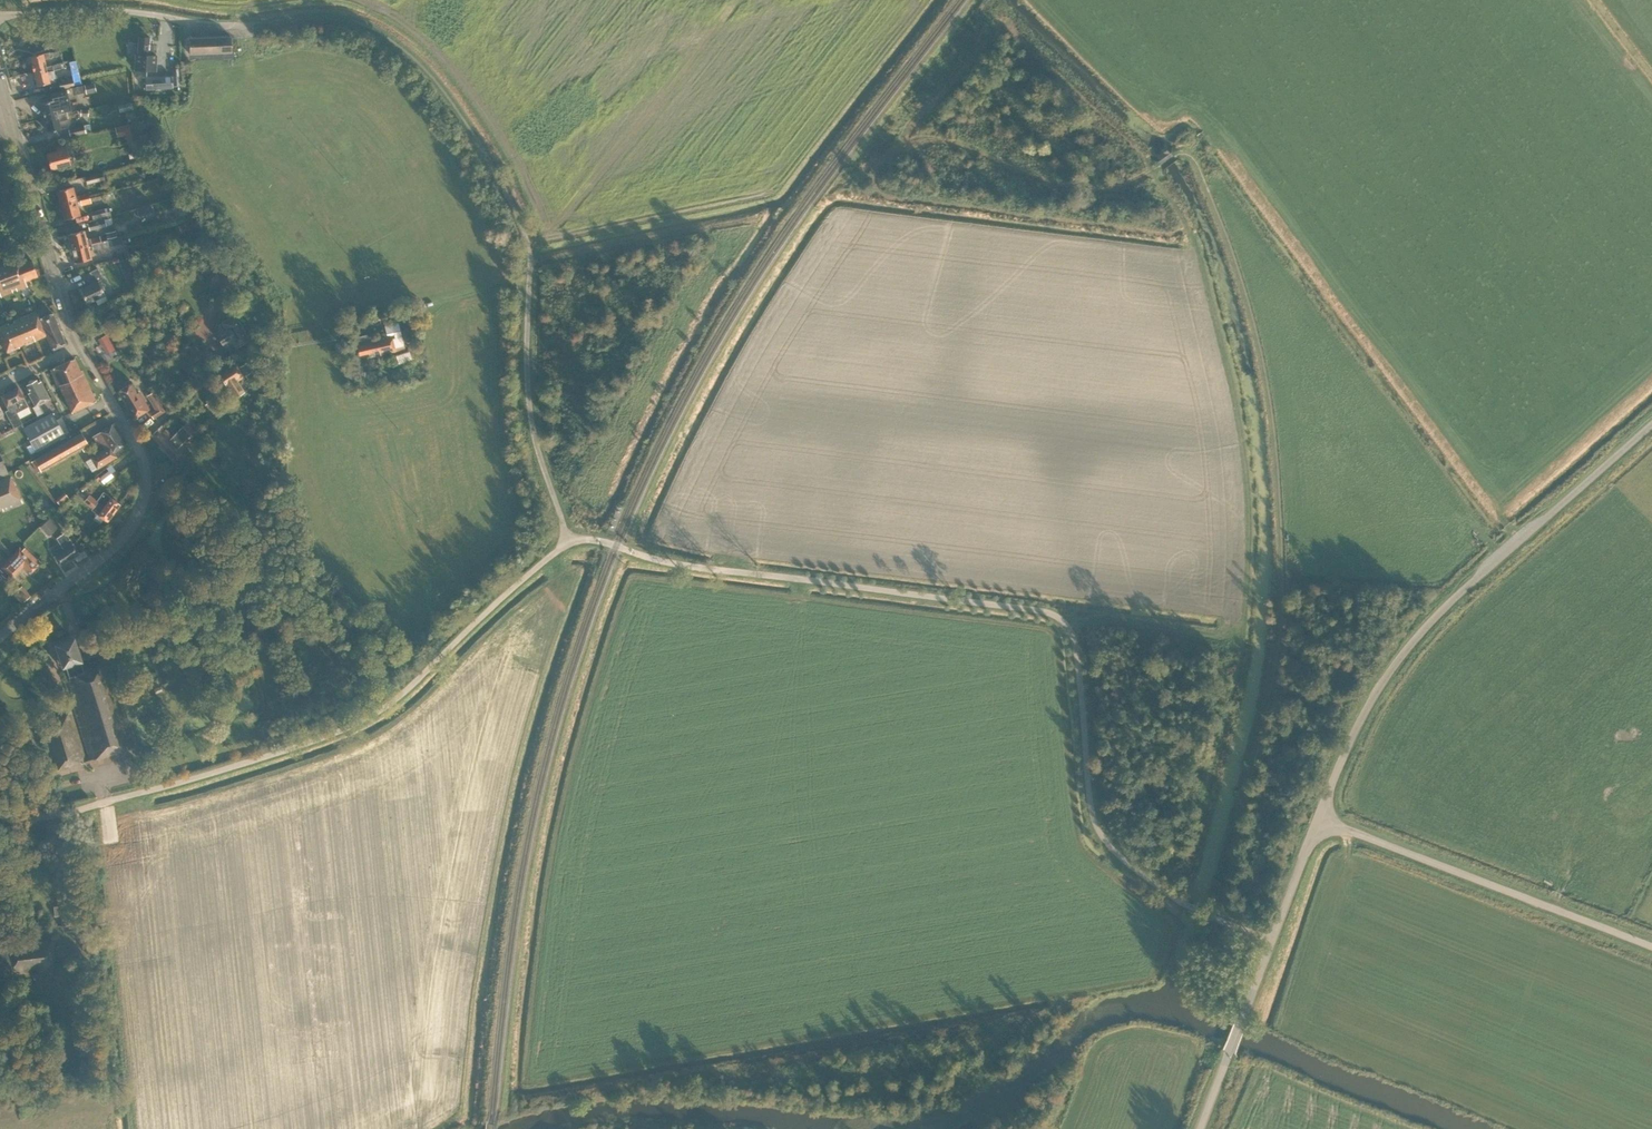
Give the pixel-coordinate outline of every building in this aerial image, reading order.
[(150,37),(139,36),(138,54),(135,54),(134,69),(156,71),(157,55),(153,54),(154,44),(149,44),(150,37)] [(173,54),(173,37),(163,36),(163,54),(173,54)] [(231,52),(231,37),(189,38),(189,53),(231,52)] [(46,68),(46,66),(44,59),(50,57),(49,52),(30,56),(33,71),(46,68)] [(46,68),(33,71),(37,85),(49,82),(47,71),(62,68),(61,62),(46,66),(46,68)] [(74,86),(81,84),(79,76),(73,78),(74,86)] [(173,87),(172,76),(171,76),(171,77),(164,77),(164,76),(162,76),(162,77),(157,77),(145,77),(146,89),(173,87)] [(74,86),(73,78),(58,80),(60,89),(74,86)] [(95,91),(93,82),(84,84),(87,94),(95,91)] [(41,102),(44,117),(57,114),(57,113),(69,110),(65,89),(50,93),(52,100),(41,102)] [(123,111),(136,108),(134,102),(121,105),(123,111)] [(57,114),(44,117),(47,132),(60,129),(58,118),(64,116),(63,111),(57,113),(57,114)] [(138,140),(133,122),(115,126),(117,136),(126,134),(127,143),(138,140)] [(91,131),(89,123),(84,125),(68,129),(70,136),(91,131)] [(70,164),(65,144),(56,147),(57,150),(47,153),(51,169),(70,164)] [(138,174),(144,177),(147,171),(141,168),(138,174)] [(104,179),(103,172),(85,176),(87,183),(104,179)] [(56,190),(60,206),(90,198),(88,192),(75,196),(73,186),(56,190)] [(91,202),(90,198),(60,206),(63,219),(80,215),(77,205),(91,202)] [(147,213),(153,212),(151,205),(145,207),(147,213)] [(110,215),(108,207),(91,211),(93,219),(110,215)] [(106,226),(104,218),(88,222),(90,230),(106,226)] [(71,248),(101,242),(99,236),(86,239),(84,230),(68,234),(71,248)] [(110,246),(123,242),(121,236),(108,239),(110,246)] [(101,242),(71,248),(75,262),(91,258),(89,249),(102,246),(101,242)] [(11,292),(13,291),(12,289),(16,287),(17,289),(27,285),(25,281),(37,276),(30,259),(18,264),(15,258),(8,262),(9,264),(5,266),(4,263),(0,265),(0,292),(2,296),(11,292)] [(100,274),(97,268),(85,274),(90,284),(80,289),(86,303),(105,295),(96,276),(100,274)] [(36,311),(24,316),(35,340),(45,336),(38,319),(40,318),(36,311)] [(38,319),(45,336),(50,348),(65,342),(52,313),(40,318),(38,319)] [(249,339),(234,314),(221,322),(226,330),(217,335),(222,344),(231,339),(236,347),(249,339)] [(24,316),(14,320),(14,322),(11,323),(21,346),(35,340),(24,316)] [(399,329),(397,322),(384,325),(386,333),(387,335),(376,338),(376,337),(371,338),(370,333),(353,337),(356,346),(358,355),(369,352),(370,358),(375,356),(394,351),(395,352),(405,350),(404,345),(403,345),(403,342),(399,329)] [(9,323),(0,326),(0,337),(7,352),(21,346),(11,323),(9,324),(9,323)] [(113,349),(105,334),(97,338),(100,342),(103,341),(109,352),(113,349)] [(401,361),(414,358),(412,350),(399,354),(401,361)] [(80,371),(74,358),(50,370),(56,382),(57,382),(71,412),(96,400),(82,370),(80,371)] [(253,369),(247,360),(239,366),(236,363),(219,374),(228,389),(233,397),(244,391),(237,379),(253,369)] [(38,383),(36,379),(26,385),(30,392),(29,393),(35,405),(49,398),(40,381),(38,383)] [(136,393),(130,384),(118,391),(134,417),(149,408),(139,392),(136,393)] [(27,405),(18,387),(1,395),(8,409),(5,411),(13,427),(22,423),(19,417),(16,412),(28,406),(27,405)] [(165,411),(153,391),(146,395),(155,409),(150,412),(153,418),(165,411)] [(223,413),(211,399),(205,404),(217,418),(223,413)] [(65,435),(52,411),(23,427),(36,452),(65,435)] [(185,448),(181,444),(197,428),(189,419),(172,436),(161,425),(151,435),(175,459),(185,448)] [(124,445),(112,424),(100,431),(96,434),(92,436),(97,444),(100,442),(104,449),(90,457),(91,458),(86,461),(92,471),(97,468),(117,456),(114,450),(124,445)] [(82,432),(35,458),(42,470),(65,457),(88,444),(82,432)] [(23,446),(21,436),(10,438),(11,440),(0,441),(2,450),(23,446)] [(111,473),(115,469),(111,464),(107,467),(111,473)] [(113,476),(107,467),(97,475),(104,483),(113,476)] [(9,473),(0,477),(0,508),(2,507),(3,510),(21,502),(9,473)] [(69,498),(65,492),(56,499),(60,505),(69,498)] [(119,504),(103,492),(97,500),(89,494),(84,501),(93,507),(92,509),(107,520),(119,504)] [(60,524),(51,515),(40,526),(48,535),(60,524)] [(79,553),(65,532),(56,538),(61,545),(51,551),(61,565),(79,553)] [(40,563),(25,548),(23,550),(22,550),(15,557),(13,555),(1,567),(12,577),(23,566),(30,573),(38,566),(37,565),(40,563)] [(18,592),(27,600),(33,594),(25,586),(18,592)] [(134,641),(131,631),(118,635),(121,645),(134,641)] [(81,664),(73,639),(56,644),(59,653),(56,658),(58,664),(63,666),(64,667),(65,667),(71,686),(65,688),(86,755),(85,756),(71,710),(39,720),(54,770),(135,745),(107,656),(81,664)] [(60,790),(57,781),(43,784),(45,794),(60,790)]
